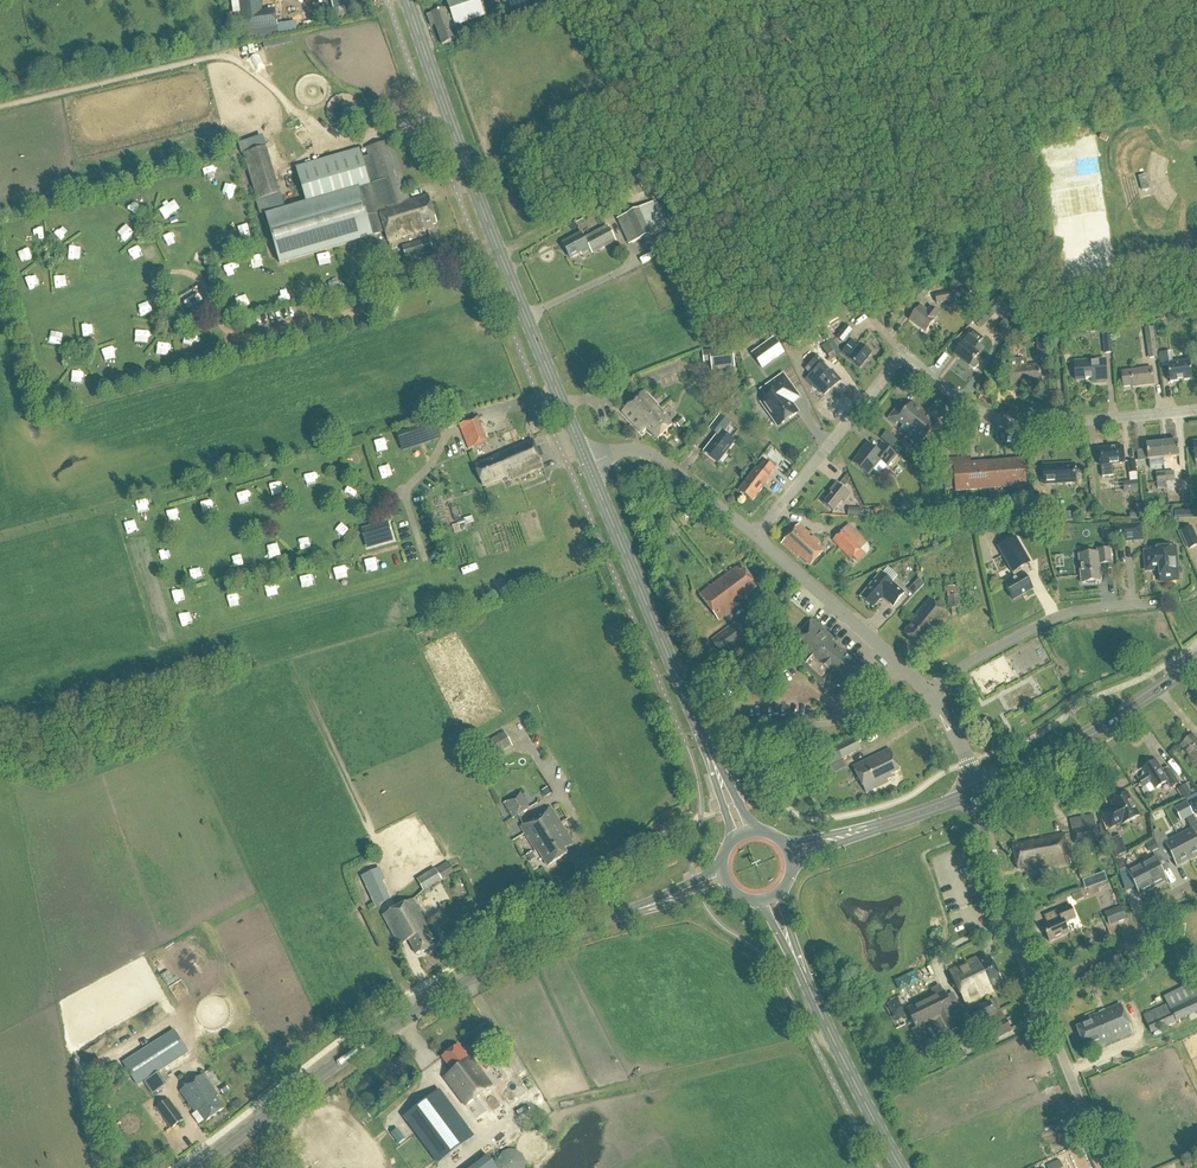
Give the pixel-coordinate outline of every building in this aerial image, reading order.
[(243,33),(278,29),(276,9),(262,11),(261,0),(239,0),(243,33)] [(374,4),(373,0),(332,0),(336,15),(374,4)] [(458,38),(464,35),(461,25),(501,12),(504,20),(512,17),(514,22),(549,11),(546,0),(494,0),(479,5),(477,0),(445,0),(448,9),(427,16),(431,29),(434,28),(440,47),(459,41),(458,38)] [(286,133),(294,133),(294,123),(286,123),(286,133)] [(384,233),(387,242),(435,228),(434,227),(439,225),(430,196),(410,202),(393,143),(368,150),(370,157),(381,193),(385,208),(378,210),(384,233)] [(281,195),(267,149),(243,156),(257,202),(281,195)] [(360,151),(314,165),(297,170),(307,204),(266,216),(280,264),(384,233),(378,210),(385,208),(381,193),(370,157),(362,159),(360,151)] [(632,244),(667,229),(656,203),(645,208),(626,216),(621,218),(632,244)] [(113,237),(121,246),(130,238),(121,229),(113,237)] [(570,261),(580,256),(580,257),(589,252),(591,256),(599,252),(614,243),(611,238),(607,229),(584,242),(580,236),(562,246),(570,261)] [(405,246),(410,260),(433,253),(429,239),(405,246)] [(68,298),(68,288),(56,288),(55,297),(68,298)] [(975,291),(962,291),(963,300),(971,299),(983,312),(990,305),(975,291)] [(953,292),(935,294),(937,305),(955,301),(953,292)] [(980,316),(980,317),(986,322),(987,323),(1005,305),(998,298),(980,316)] [(188,320),(203,311),(198,303),(184,312),(188,320)] [(930,308),(927,312),(922,308),(910,322),(926,335),(936,323),(934,322),(939,316),(930,308)] [(1004,321),(997,330),(1000,333),(1008,323),(1004,321)] [(63,342),(68,332),(57,326),(52,337),(63,342)] [(836,337),(843,343),(851,334),(843,328),(836,337)] [(1144,329),(1148,359),(1157,358),(1153,328),(1144,329)] [(973,330),(953,355),(969,368),(969,367),(973,370),(975,370),(979,366),(978,363),(975,361),(975,360),(980,354),(984,349),(979,345),(984,339),(973,330)] [(1111,336),(1102,337),(1104,355),(1113,354),(1111,336)] [(1036,339),(1037,357),(1047,356),(1045,338),(1036,339)] [(752,355),(763,370),(784,354),(773,339),(752,355)] [(822,347),(830,361),(835,358),(826,344),(822,347)] [(859,373),(870,360),(853,345),(841,358),(859,373)] [(733,348),(703,352),(704,365),(711,364),(712,373),(735,370),(733,348)] [(1170,366),(1169,353),(1160,354),(1162,367),(1168,366),(1171,384),(1193,381),(1191,363),(1170,366)] [(1009,361),(1010,371),(1011,388),(1041,384),(1039,368),(1027,369),(1026,361),(1024,359),(1009,361)] [(1090,380),(1090,383),(1107,382),(1106,360),(1074,362),(1075,381),(1090,380)] [(805,370),(810,376),(805,381),(814,391),(818,387),(825,394),(840,380),(834,373),(830,377),(816,361),(805,370)] [(1155,388),(1153,371),(1122,374),(1124,390),(1132,389),(1132,391),(1155,388)] [(786,397),(794,391),(783,377),(761,392),(767,400),(762,403),(779,428),(798,414),(786,397)] [(664,414),(643,392),(622,413),(643,434),(647,431),(657,441),(672,428),(661,417),(664,414)] [(898,423),(909,433),(910,433),(925,415),(912,405),(908,410),(901,405),(889,420),(896,426),(898,423)] [(910,433),(909,433),(906,438),(911,442),(915,438),(922,444),(938,425),(925,415),(910,433)] [(478,418),(459,426),(469,451),(488,443),(478,418)] [(674,423),(679,428),(685,423),(680,418),(674,423)] [(439,420),(397,434),(400,444),(442,430),(439,420)] [(719,466),(736,445),(724,436),(731,427),(721,420),(711,433),(718,438),(705,455),(719,466)] [(490,458),(491,458),(474,465),(483,489),(507,479),(508,481),(512,479),(513,482),(544,469),(532,439),(507,449),(508,451),(490,458)] [(896,440),(890,447),(894,450),(900,444),(896,440)] [(1162,445),(1163,461),(1178,459),(1177,444),(1162,445)] [(876,453),(867,445),(861,453),(861,454),(852,465),(868,478),(880,463),(888,469),(896,458),(882,446),(876,453)] [(1148,463),(1163,461),(1162,445),(1146,447),(1148,463)] [(930,447),(919,461),(928,467),(938,454),(930,447)] [(1114,477),(1113,466),(1125,465),(1123,449),(1099,452),(1101,467),(1102,478),(1114,477)] [(956,493),(989,490),(987,466),(970,467),(969,460),(941,463),(942,477),(955,476),(956,493)] [(776,470),(765,461),(758,471),(757,470),(738,493),(751,503),(770,481),(768,480),(776,470)] [(1135,462),(1127,463),(1129,474),(1136,473),(1135,462)] [(987,466),(989,490),(1026,487),(1024,463),(987,466)] [(1044,487),(1075,485),(1075,466),(1043,468),(1044,487)] [(1174,472),(1165,473),(1165,483),(1175,482),(1174,472)] [(1156,474),(1157,484),(1165,483),(1165,473),(1156,474)] [(1130,482),(1122,483),(1124,493),(1138,492),(1137,481),(1130,482)] [(845,505),(849,498),(835,486),(828,495),(831,497),(822,508),(831,515),(842,503),(845,505)] [(1035,503),(1035,519),(1053,518),(1052,502),(1035,503)] [(849,509),(848,516),(863,518),(863,510),(849,509)] [(1175,520),(1196,518),(1196,510),(1174,511),(1175,520)] [(799,527),(781,546),(798,561),(800,559),(810,568),(823,554),(825,553),(819,548),(818,547),(819,546),(822,544),(814,536),(811,539),(810,537),(809,537),(809,536),(811,534),(801,525),(799,527)] [(846,529),(832,542),(833,542),(850,560),(861,550),(856,545),(862,539),(861,537),(849,525),(848,526),(846,529)] [(368,532),(372,545),(392,540),(389,526),(368,532)] [(1139,543),(1137,526),(1120,528),(1121,544),(1139,543)] [(1196,547),(1196,541),(1191,529),(1182,533),(1189,551),(1196,547)] [(1030,566),(1015,540),(997,550),(1016,582),(1005,588),(1013,603),(1032,592),(1020,571),(1030,566)] [(1151,553),(1148,553),(1149,559),(1148,559),(1145,562),(1146,570),(1149,573),(1159,573),(1161,585),(1177,583),(1176,575),(1178,575),(1176,549),(1151,551),(1151,553)] [(1111,565),(1109,550),(1098,551),(1098,555),(1079,557),(1081,585),(1100,583),(1099,566),(1111,565)] [(749,593),(756,588),(744,572),(740,575),(737,570),(700,598),(718,622),(745,602),(744,602),(751,596),(749,593)] [(893,608),(896,605),(904,595),(881,576),(861,599),(873,610),(883,599),(893,608)] [(336,586),(346,585),(345,577),(336,577),(336,586)] [(919,580),(914,585),(919,590),(920,590),(925,585),(923,584),(919,580)] [(957,589),(946,590),(947,597),(949,597),(950,610),(960,609),(957,589)] [(916,621),(904,636),(921,650),(927,642),(929,643),(950,619),(929,601),(913,619),(916,621)] [(190,622),(177,625),(181,637),(193,634),(190,622)] [(723,659),(750,639),(738,622),(711,642),(723,659)] [(812,623),(793,643),(808,656),(799,666),(823,687),(831,678),(835,682),(845,691),(862,672),(864,669),(855,661),(852,663),(832,645),(834,642),(812,623)] [(733,687),(754,672),(748,663),(727,679),(733,687)] [(980,695),(1011,684),(1004,664),(973,675),(980,695)] [(505,734),(485,745),(494,759),(513,748),(505,734)] [(1196,769),(1196,741),(1195,738),(1183,749),(1191,759),(1189,761),(1196,770),(1196,769)] [(820,756),(825,768),(862,751),(856,739),(820,756)] [(479,740),(468,746),(472,755),(483,749),(479,740)] [(890,778),(900,773),(889,752),(853,771),(867,797),(889,786),(887,783),(891,781),(890,778)] [(1143,789),(1150,785),(1154,792),(1167,784),(1171,790),(1178,786),(1170,772),(1164,776),(1156,763),(1142,772),(1145,776),(1138,781),(1143,789)] [(483,776),(487,784),(501,777),(497,769),(483,776)] [(829,774),(823,777),(826,785),(832,782),(829,774)] [(1185,785),(1176,790),(1181,799),(1183,797),(1185,800),(1192,796),(1185,785)] [(548,788),(542,792),(546,798),(552,795),(548,788)] [(1142,793),(1147,805),(1155,802),(1150,790),(1142,793)] [(521,793),(503,804),(513,820),(530,809),(521,793)] [(1112,808),(1101,814),(1110,830),(1121,824),(1122,826),(1140,817),(1127,793),(1109,802),(1112,808)] [(1191,812),(1187,804),(1178,808),(1174,810),(1181,822),(1193,816),(1191,812)] [(566,852),(575,846),(553,810),(522,828),(540,858),(543,857),(550,868),(569,857),(566,852)] [(1072,832),(1075,844),(1095,839),(1091,826),(1072,832)] [(1157,831),(1154,832),(1154,841),(1155,841),(1159,849),(1164,846),(1159,836),(1157,831)] [(1191,862),(1196,859),(1196,840),(1193,831),(1178,839),(1191,862)] [(1035,873),(1068,865),(1061,836),(1012,848),(1017,871),(1033,867),(1035,873)] [(1191,862),(1178,839),(1164,846),(1169,856),(1176,870),(1191,862)] [(1146,846),(1150,855),(1152,854),(1159,850),(1159,849),(1155,841),(1146,846)] [(1124,845),(1114,849),(1117,857),(1127,854),(1124,845)] [(1164,846),(1159,849),(1159,850),(1164,859),(1169,856),(1164,846)] [(1159,850),(1152,854),(1155,860),(1158,865),(1165,861),(1164,859),(1159,850)] [(526,856),(530,862),(536,859),(532,853),(526,856)] [(1123,859),(1115,862),(1118,869),(1122,868),(1125,865),(1123,859)] [(1155,860),(1141,867),(1154,890),(1167,883),(1158,865),(1155,860)] [(448,863),(417,881),(424,892),(455,874),(448,863)] [(1154,890),(1141,867),(1128,874),(1140,898),(1154,890)] [(380,869),(361,878),(375,909),(391,902),(383,884),(386,882),(380,869)] [(435,942),(414,902),(383,918),(400,948),(410,943),(417,957),(434,948),(432,944),(435,942)] [(1105,913),(1110,927),(1126,920),(1121,907),(1105,913)] [(1065,925),(1077,920),(1072,908),(1059,914),(1062,920),(1043,928),(1050,944),(1070,936),(1065,925)] [(1166,944),(1138,958),(1139,959),(1141,964),(1144,962),(1152,958),(1171,948),(1168,942),(1166,944)] [(979,982),(986,997),(993,993),(991,988),(1002,983),(991,960),(985,964),(982,957),(966,965),(973,979),(974,978),(975,981),(976,984),(979,982)] [(966,1007),(986,997),(979,982),(976,984),(975,981),(974,978),(973,979),(966,965),(949,973),(966,1007)] [(1142,1016),(1152,1036),(1196,1015),(1196,982),(1165,997),(1166,1000),(1168,1004),(1142,1016)] [(958,1026),(953,1016),(962,1012),(953,993),(945,997),(944,993),(942,994),(940,988),(932,992),(935,997),(907,1010),(916,1029),(912,1031),(924,1055),(956,1040),(951,1029),(958,1026)] [(995,1015),(989,1003),(971,1012),(977,1024),(975,1026),(985,1046),(1010,1033),(1000,1013),(995,1015)] [(1093,1051),(1131,1035),(1119,1006),(1089,1020),(1090,1024),(1076,1030),(1084,1051),(1091,1048),(1093,1051)] [(176,1031),(126,1064),(139,1086),(145,1083),(159,1074),(189,1054),(176,1031)] [(444,1080),(464,1108),(493,1086),(473,1058),(469,1060),(459,1046),(441,1059),(452,1074),(444,1080)] [(488,1047),(475,1056),(487,1072),(499,1063),(488,1047)] [(950,1058),(953,1065),(967,1058),(963,1051),(950,1058)] [(159,1074),(145,1083),(153,1095),(162,1089),(167,1086),(164,1083),(159,1074)] [(96,1090),(106,1088),(104,1076),(94,1078),(96,1090)] [(221,1098),(206,1077),(183,1093),(198,1114),(199,1113),(206,1123),(225,1110),(218,1100),(221,1098)] [(225,1086),(219,1090),(223,1095),(228,1092),(225,1086)] [(438,1093),(403,1118),(437,1166),(472,1140),(438,1093)] [(172,1130),(184,1121),(169,1100),(156,1109),(172,1130)] [(402,1136),(396,1141),(399,1145),(406,1140),(402,1136)] [(498,1162),(498,1167),(499,1167),(524,1167),(525,1167),(525,1162),(523,1158),(520,1154),(516,1152),(512,1151),(507,1152),(503,1154),(500,1158),(498,1162)] [(472,1167),(496,1167),(488,1156),(472,1167)]
